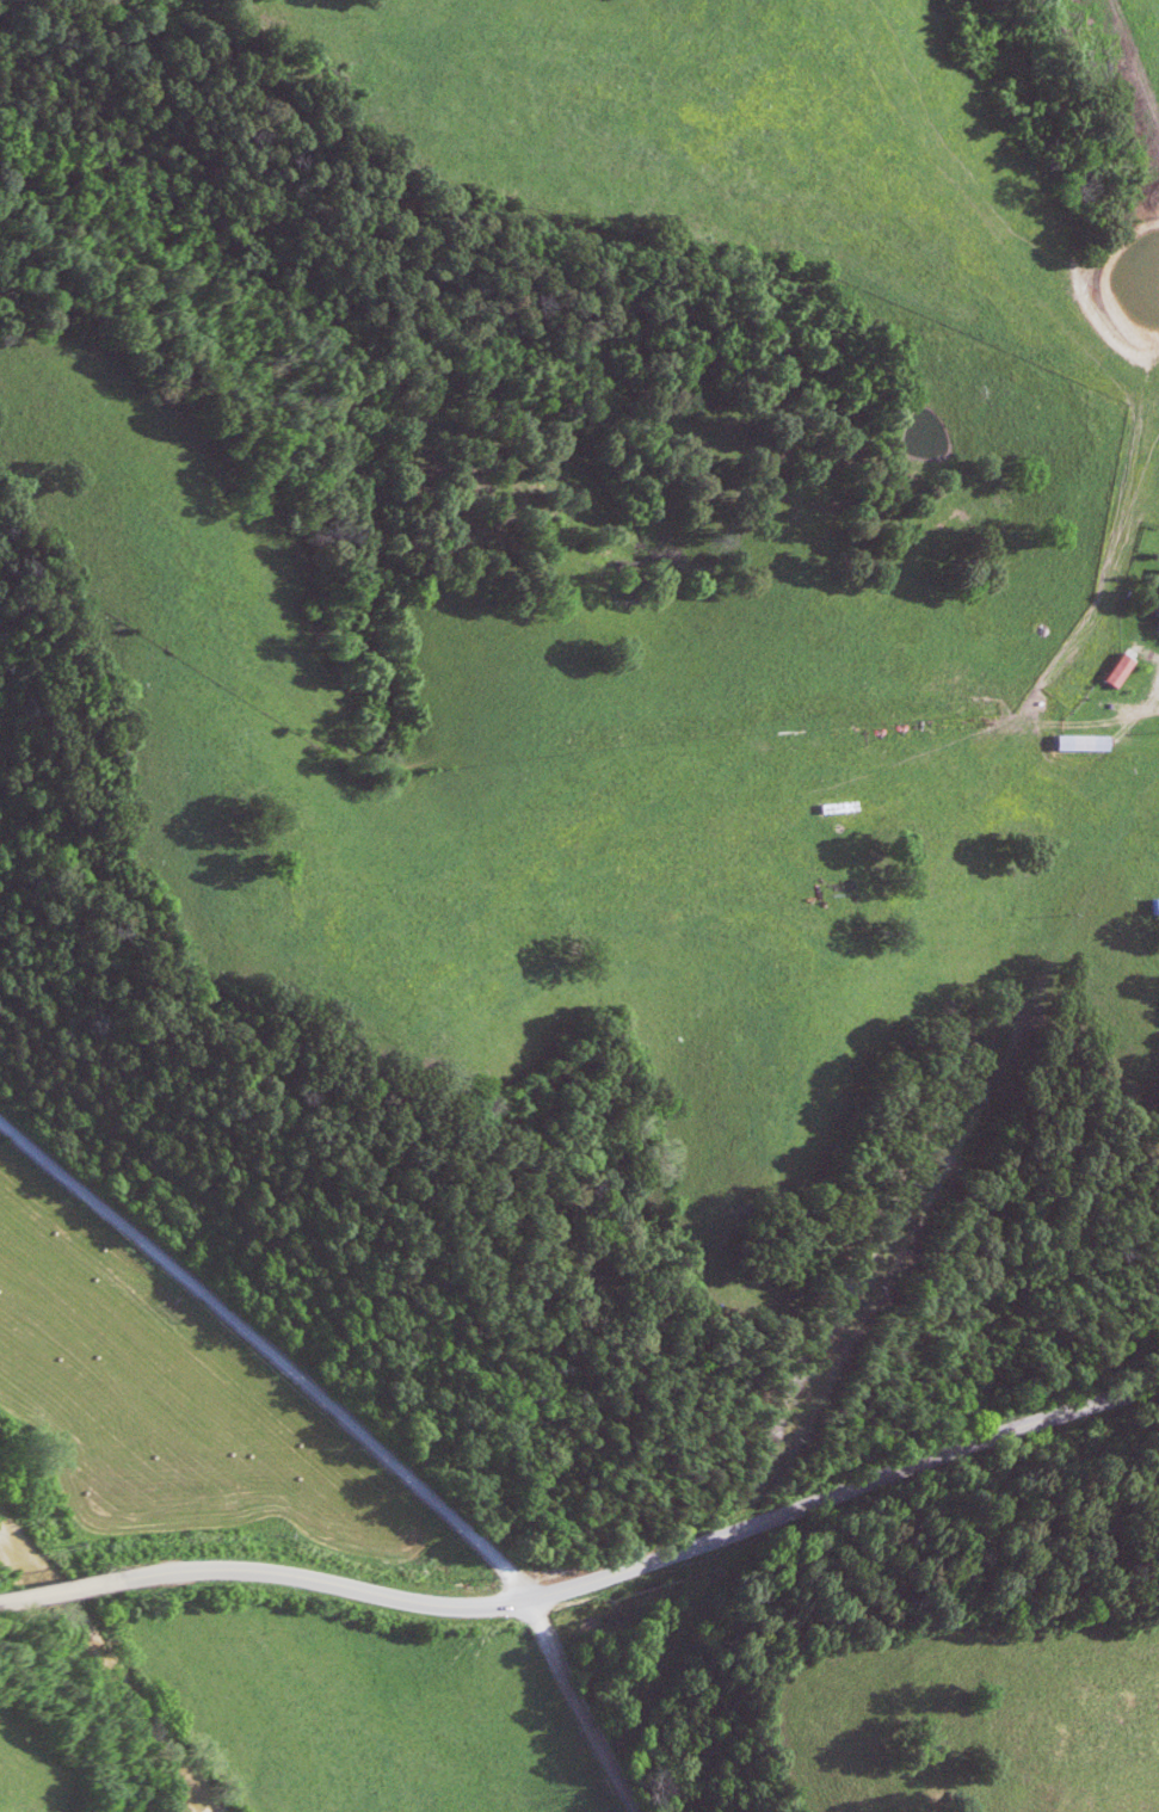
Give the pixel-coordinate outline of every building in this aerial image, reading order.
[(1127,663),(1110,654),(1094,683),(1111,692),(1127,663)] [(1099,752),(1100,737),(1046,736),(1046,751),(1099,752)]
